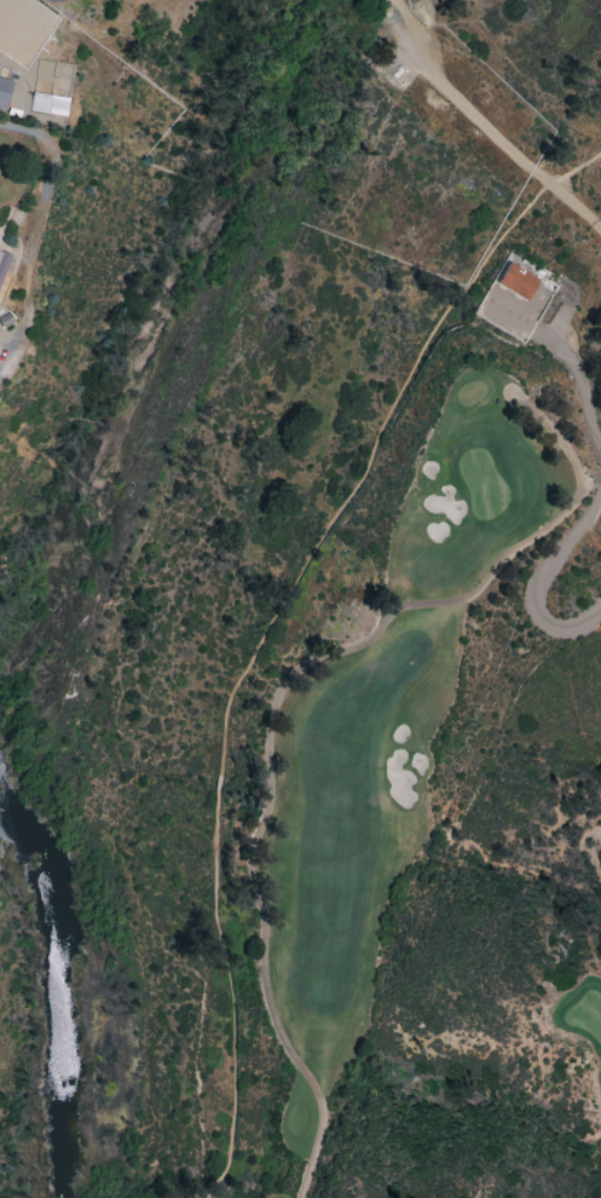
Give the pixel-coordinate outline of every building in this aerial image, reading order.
[(13,80),(0,77),(0,108),(4,110),(13,80)] [(64,117),(67,98),(33,92),(30,110),(64,117)] [(9,254),(0,251),(0,284),(9,254)] [(496,283),(527,300),(538,278),(507,262),(496,283)]
